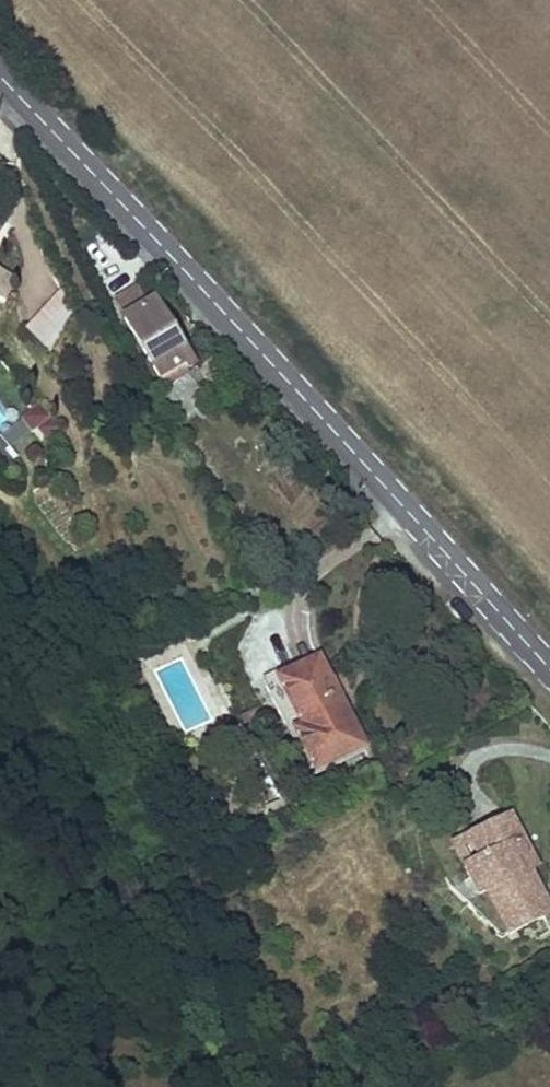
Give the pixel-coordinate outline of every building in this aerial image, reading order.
[(164,320),(144,285),(111,305),(148,370),(181,351),(164,320)] [(7,318),(14,323),(28,306),(7,288),(3,287),(0,288),(0,326),(7,318)] [(65,356),(103,334),(86,305),(49,327),(65,356)] [(37,403),(21,420),(44,442),(61,425),(37,403)] [(3,471),(18,458),(0,438),(0,468),(3,471)] [(450,598),(444,604),(457,618),(463,612),(450,598)] [(313,780),(320,776),(299,737),(307,732),(284,691),(324,669),(316,656),(261,688),(313,780)] [(369,748),(324,669),(284,691),(307,732),(299,737),(320,776),(369,748)] [(509,814),(492,824),(497,834),(476,845),(484,860),(458,874),(473,901),(490,891),(512,932),(549,911),(549,890),(538,867),(526,873),(518,859),(530,852),(509,814)] [(492,824),(445,849),(458,874),(484,860),(476,845),(497,834),(492,824)] [(538,867),(530,852),(518,859),(526,873),(538,867)] [(495,941),(512,932),(490,891),(473,901),(495,941)]
